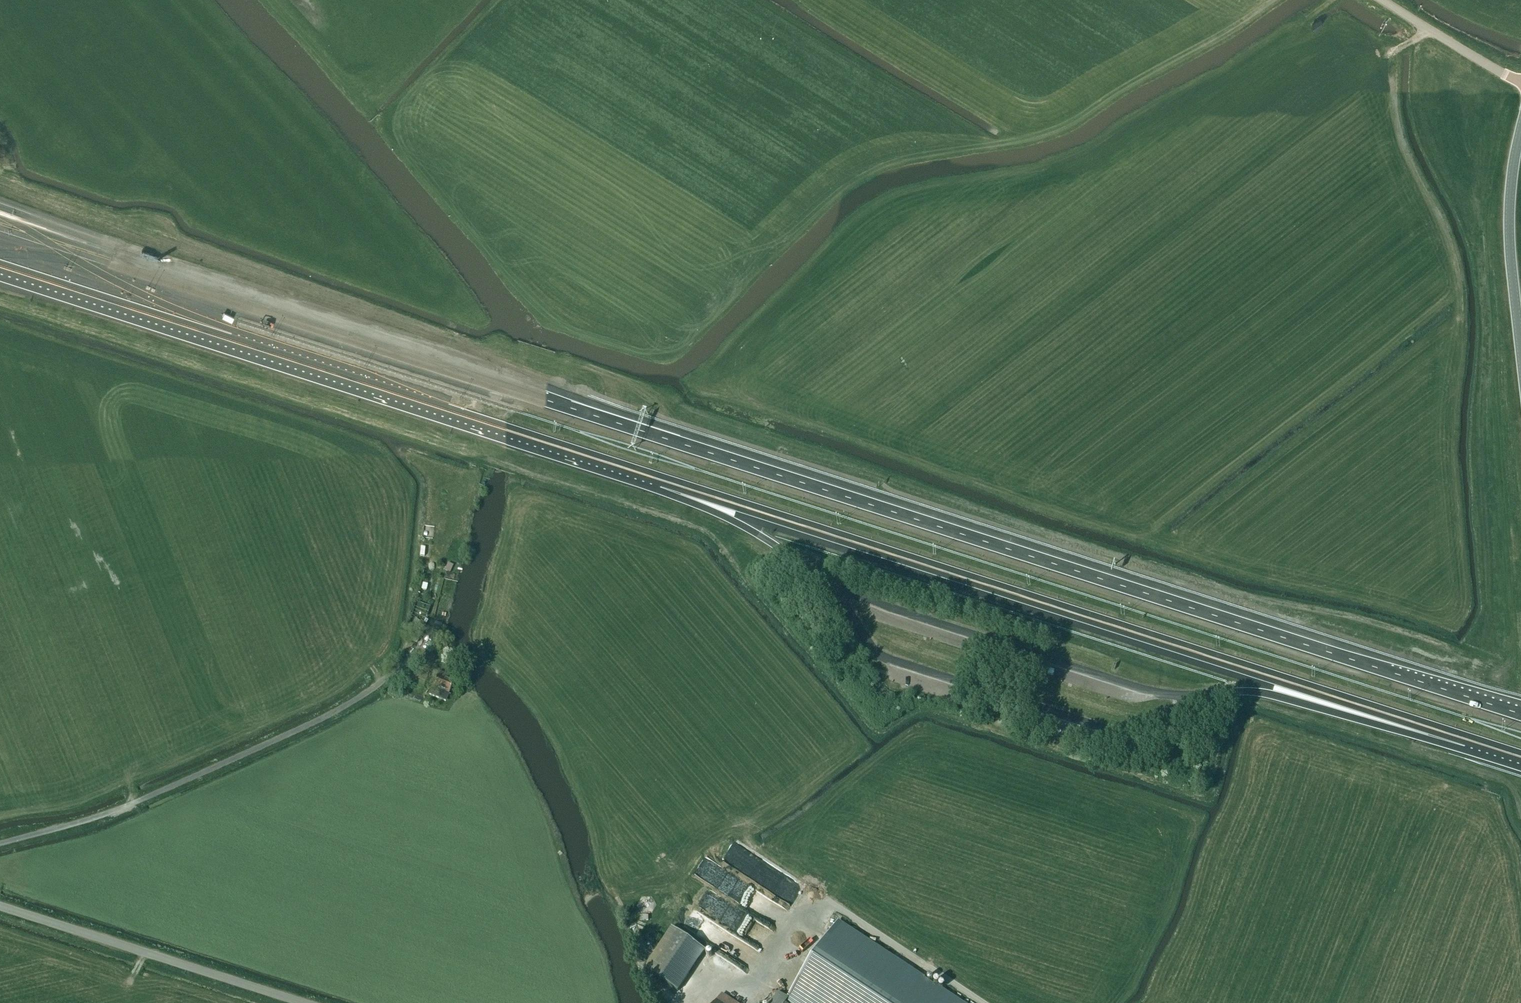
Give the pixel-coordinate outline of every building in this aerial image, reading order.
[(1312,25),(1315,30),(1323,24),(1320,20),(1312,25)] [(442,628),(445,619),(439,616),(435,626),(442,628)] [(426,626),(416,618),(412,626),(413,626),(410,633),(420,638),(426,626)] [(911,655),(913,650),(901,646),(900,652),(911,655)] [(415,685),(422,688),(428,677),(421,674),(413,670),(408,681),(415,685)] [(439,671),(429,694),(445,702),(456,678),(439,671)] [(932,682),(931,687),(943,690),(944,685),(932,682)] [(840,923),(788,998),(778,992),(771,1002),(960,1002),(840,923)] [(673,927),(646,969),(678,991),(706,950),(673,927)] [(723,994),(717,1002),(737,1002),(723,994)]
